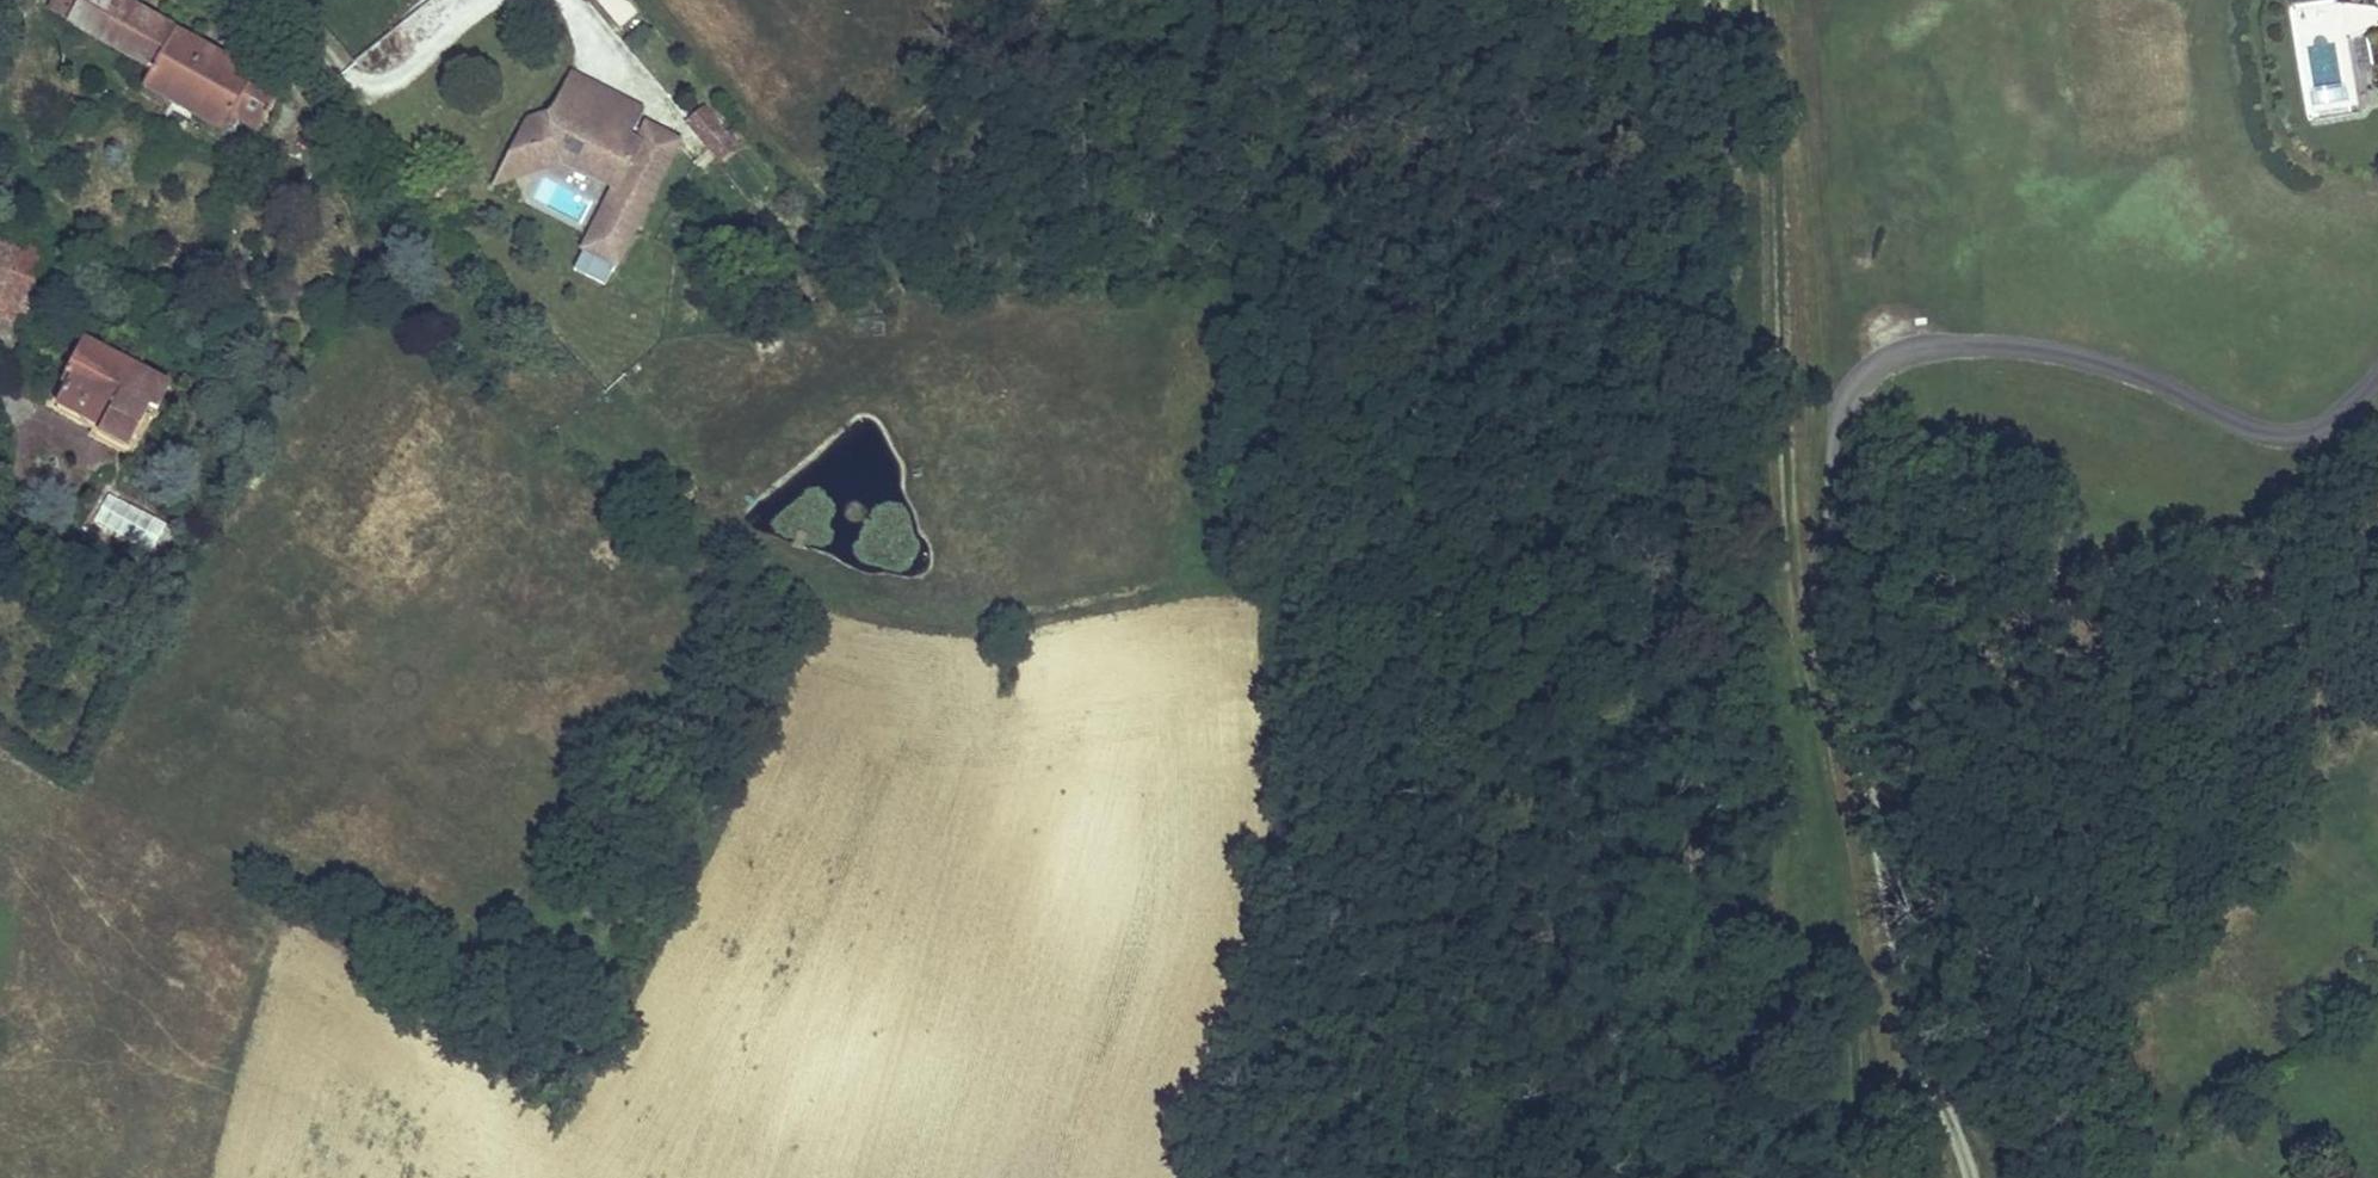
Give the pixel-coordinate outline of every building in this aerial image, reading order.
[(139,0),(52,0),(147,54),(139,67),(218,112),(224,100),(262,122),(285,83),(139,0)] [(544,106),(519,116),(487,178),(536,160),(556,152),(610,177),(582,238),(614,254),(679,129),(644,111),(649,102),(563,60),(544,106)] [(706,96),(684,115),(719,154),(741,134),(706,96)] [(2318,120),(2346,112),(2342,96),(2313,104),(2318,120)] [(17,327),(48,251),(17,229),(0,222),(0,319),(17,327)] [(170,379),(84,333),(63,373),(68,376),(56,398),(78,409),(85,396),(108,408),(99,427),(127,442),(149,400),(157,404),(170,379)]
